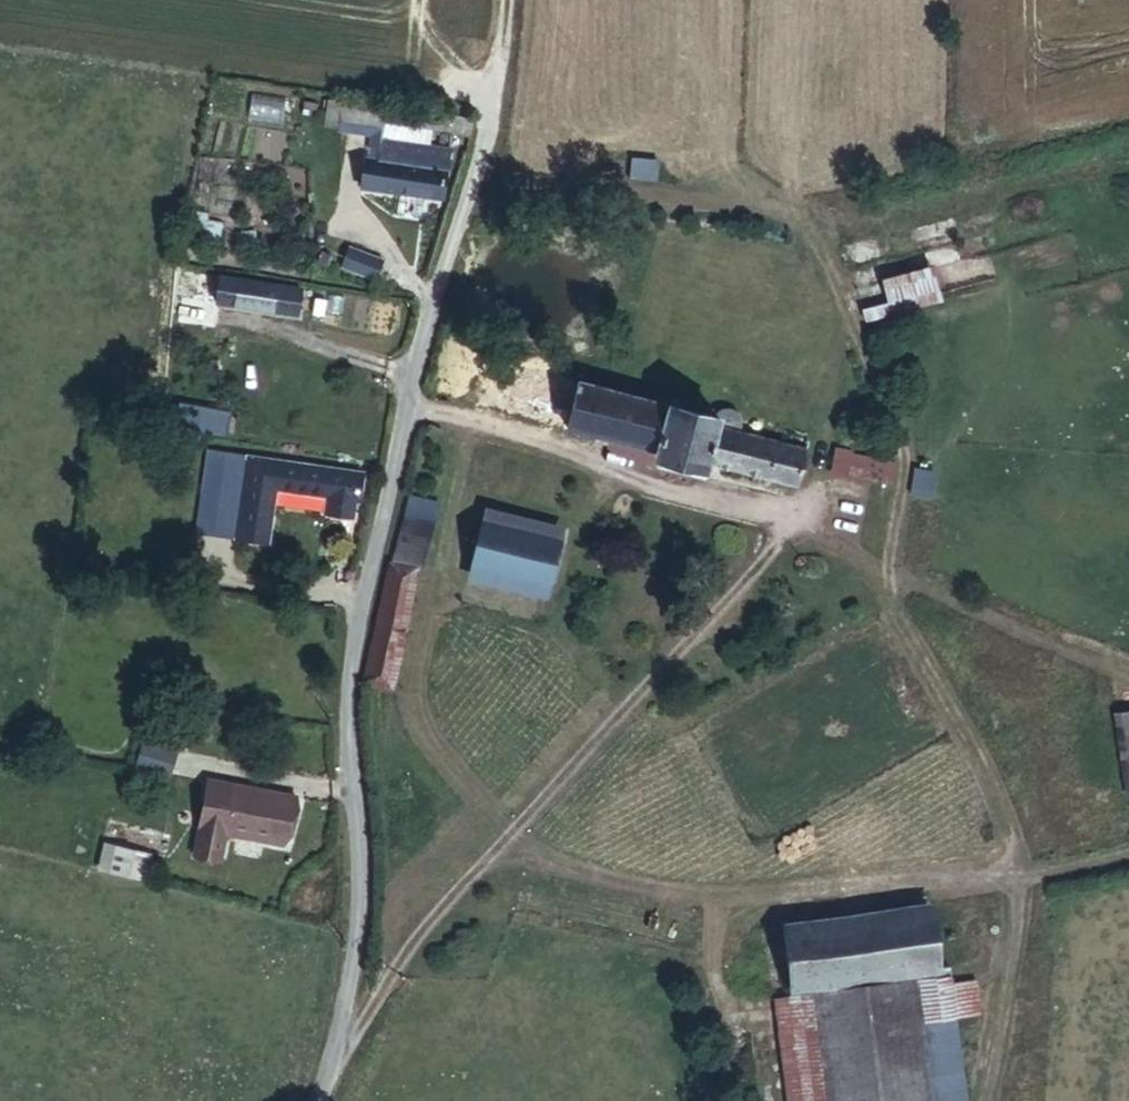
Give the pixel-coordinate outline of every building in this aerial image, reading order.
[(380,119),(383,97),(346,92),(343,112),(380,119)] [(374,127),(372,146),(442,158),(445,140),(374,127)] [(442,158),(372,146),(359,143),(352,175),(437,189),(442,158)] [(369,275),(378,253),(377,253),(342,239),(333,260),(369,275)] [(214,288),(293,306),(298,281),(207,259),(202,285),(214,288)] [(866,324),(943,299),(931,264),(854,289),(866,324)] [(202,285),(174,279),(172,305),(209,313),(214,288),(202,285)] [(708,417),(745,426),(747,409),(739,394),(699,402),(574,368),(570,382),(478,359),(470,398),(648,441),(644,456),(694,469),(696,459),(708,417)] [(196,414),(201,400),(188,396),(183,411),(196,414)] [(222,407),(201,400),(196,414),(217,421),(222,407)] [(807,442),(770,432),(745,426),(708,417),(696,459),(797,485),(807,442)] [(913,482),(916,457),(852,444),(848,467),(913,482)] [(226,485),(228,455),(213,453),(206,539),(258,543),(263,488),(226,485)] [(314,492),(342,495),(344,465),(228,455),(226,485),(263,488),(314,492)] [(340,513),(342,495),(314,492),(311,511),(340,513)] [(424,516),(391,510),(360,678),(391,684),(406,591),(424,516)] [(550,534),(476,517),(464,566),(540,583),(550,534)] [(1107,710),(1117,793),(1128,791),(1128,708),(1107,710)] [(158,760),(168,729),(136,719),(120,749),(158,760)] [(271,839),(283,800),(199,773),(186,814),(214,823),(271,839)] [(204,855),(214,823),(186,814),(175,847),(204,855)] [(110,862),(125,866),(132,842),(108,834),(103,848),(115,851),(110,862)] [(767,921),(772,987),(812,982),(914,969),(927,967),(924,955),(920,907),(767,921)] [(952,983),(949,965),(927,967),(914,969),(921,1023),(981,1014),(976,980),(952,983)] [(921,1023),(914,969),(812,982),(828,1100),(933,1100),(921,1023)]
